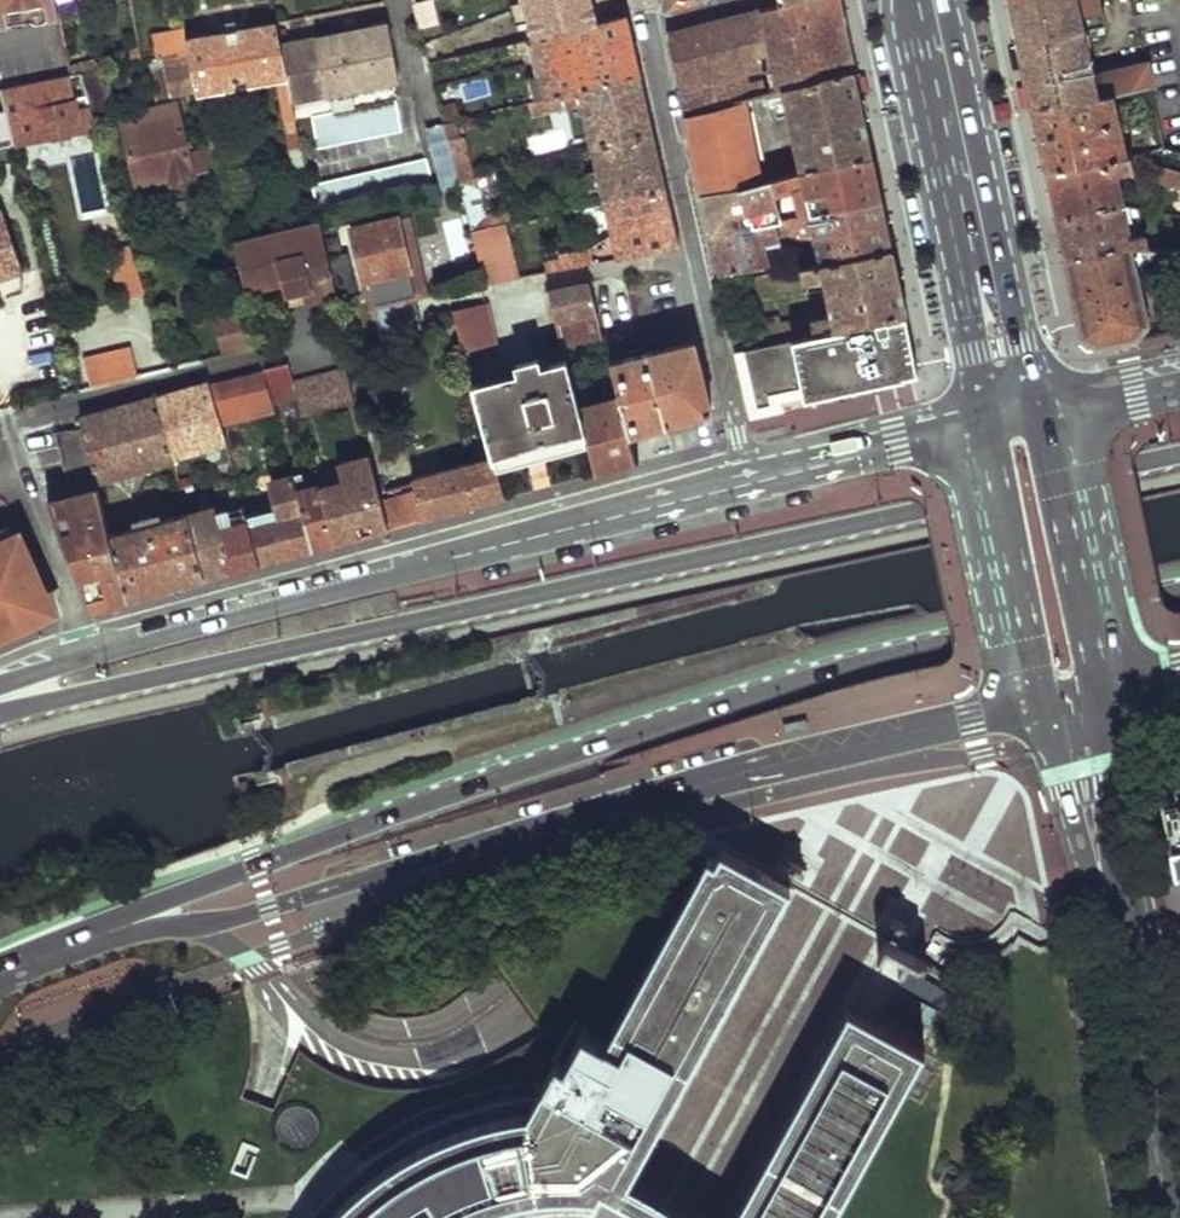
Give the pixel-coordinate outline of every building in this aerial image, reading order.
[(58,9),(57,0),(0,0),(0,18),(58,9)] [(420,28),(446,22),(443,10),(458,7),(456,0),(431,0),(426,1),(414,4),(420,28)] [(532,37),(598,21),(592,0),(522,0),(532,37)] [(683,115),(742,101),(748,100),(743,76),(772,69),(778,92),(855,73),(846,29),(840,0),(795,0),(783,3),(665,33),(683,115)] [(1019,45),(1099,27),(1102,26),(1096,0),(1009,0),(1012,17),(1019,45)] [(532,37),(547,97),(639,74),(625,14),(598,21),(532,37)] [(276,24),(302,147),(304,153),(399,131),(393,102),(307,119),(303,100),(398,80),(386,24),(293,41),(289,21),(276,24)] [(146,30),(151,55),(162,52),(187,47),(185,37),(183,24),(146,30)] [(187,47),(196,85),(198,93),(274,82),(289,151),(302,147),(276,24),(185,37),(187,47)] [(1026,79),(1033,108),(1151,84),(1147,63),(1090,75),(1081,38),(1101,33),(1099,27),(1019,45),(1026,79)] [(162,52),(172,90),(196,85),(187,47),(162,52)] [(122,123),(138,181),(169,173),(170,180),(197,174),(177,100),(120,113),(105,65),(80,70),(98,127),(122,123)] [(0,88),(13,136),(28,134),(25,112),(46,110),(51,135),(98,127),(80,70),(0,88)] [(778,92),(797,175),(873,156),(864,115),(855,73),(778,92)] [(580,104),(590,147),(651,131),(639,74),(547,97),(526,102),(531,115),(580,104)] [(1045,161),(1047,171),(1127,153),(1114,101),(1125,99),(1125,95),(1133,94),(1143,139),(1164,145),(1151,84),(1033,108),(1040,141),(1045,161)] [(683,115),(701,196),(760,185),(742,101),(683,115)] [(443,122),(458,181),(468,177),(454,120),(443,122)] [(425,127),(442,189),(459,185),(458,181),(443,122),(425,127)] [(590,147),(602,200),(664,186),(651,131),(590,147)] [(1052,195),(1057,216),(1119,201),(1113,173),(1148,165),(1147,161),(1137,158),(1136,150),(1127,153),(1047,171),(1052,195)] [(882,201),(875,169),(873,156),(797,175),(760,185),(701,196),(710,235),(882,201)] [(310,183),(317,215),(432,191),(425,158),(310,183)] [(1179,187),(1179,171),(1147,161),(1148,165),(1150,178),(1179,187)] [(602,200),(612,241),(557,254),(558,260),(544,263),(546,272),(677,243),(664,186),(602,200)] [(710,235),(718,274),(768,264),(765,240),(811,231),(819,265),(892,250),(887,225),(882,201),(710,235)] [(1062,240),(1067,261),(1129,246),(1145,249),(1142,235),(1126,233),(1119,201),(1057,216),(1062,240)] [(22,269),(1,208),(0,208),(0,276),(22,269)] [(352,226),(363,279),(376,276),(381,300),(413,294),(400,234),(410,232),(406,215),(352,226)] [(233,238),(244,285),(280,278),(284,289),(302,287),(304,298),(334,291),(318,219),(233,238)] [(470,231),(484,286),(518,278),(506,222),(470,231)] [(424,292),(410,232),(400,234),(413,294),(424,292)] [(109,250),(123,289),(139,284),(125,244),(109,250)] [(1076,301),(1084,337),(1098,345),(1136,338),(1146,323),(1133,268),(1151,266),(1152,257),(1158,258),(1160,251),(1145,249),(1129,246),(1067,261),(1076,301)] [(822,280),(830,314),(779,324),(777,318),(730,327),(734,350),(790,338),(906,314),(898,279),(892,250),(819,265),(800,268),(802,284),(822,280)] [(381,300),(376,276),(363,279),(368,302),(381,300)] [(550,289),(564,346),(603,335),(589,281),(550,289)] [(456,324),(465,353),(499,344),(488,302),(452,309),(456,324)] [(437,313),(440,328),(456,324),(452,309),(437,313)] [(218,321),(223,353),(231,351),(259,344),(250,313),(218,321)] [(734,350),(749,417),(781,410),(781,399),(802,393),(803,398),(918,373),(913,351),(906,314),(790,338),(734,350)] [(645,350),(664,422),(711,410),(693,339),(645,350)] [(609,359),(620,401),(628,431),(664,422),(645,350),(609,359)] [(83,364),(89,385),(128,376),(135,374),(129,353),(83,364)] [(473,382),(494,453),(496,460),(586,434),(580,410),(567,357),(473,382)] [(264,368),(272,397),(296,391),(292,377),(288,362),(264,368)] [(347,362),(292,377),(296,391),(301,412),(356,398),(347,362)] [(264,368),(209,384),(222,426),(276,411),(272,397),(264,368)] [(157,394),(173,455),(226,440),(222,426),(209,384),(208,379),(157,394)] [(82,426),(96,479),(173,455),(157,394),(80,416),(82,426)] [(586,434),(595,471),(612,467),(635,461),(628,431),(620,401),(580,410),(586,434)] [(72,494),(98,487),(96,479),(82,426),(54,433),(72,494)] [(323,493),(336,541),(365,533),(389,527),(370,453),(340,462),(347,486),(323,493)] [(398,495),(405,522),(457,508),(506,496),(496,460),(494,453),(413,476),(417,490),(398,495)] [(111,534),(127,597),(172,585),(206,576),(188,510),(184,494),(175,463),(161,467),(174,515),(155,520),(154,515),(138,518),(140,526),(111,534)] [(251,529),(260,561),(286,555),(313,547),(300,500),(292,472),(270,479),(277,506),(261,511),(264,524),(251,529)] [(59,529),(89,607),(107,602),(127,597),(111,534),(98,487),(72,494),(48,501),(59,529)] [(300,500),(313,547),(323,545),(336,541),(323,493),(300,500)] [(188,510),(206,576),(218,573),(233,569),(222,528),(216,503),(188,510)] [(222,528),(233,569),(248,565),(260,561),(251,529),(248,520),(222,528)] [(28,622),(24,614),(55,599),(19,529),(0,538),(0,636),(28,622)] [(1166,813),(1170,832),(1179,882),(1179,810),(1166,813)] [(630,1179),(648,1168),(792,887),(722,849),(716,860),(709,856),(605,1043),(583,1031),(565,1064),(557,1059),(539,1093),(494,1100),(453,1113),(413,1130),(376,1153),(343,1180),(311,1217),(510,1217),(524,1214),(552,1210),(572,1209),(591,1211),(603,1189),(620,1199),(655,1217),(700,1217),(630,1179)] [(893,940),(870,961),(895,988),(907,977),(918,990),(930,980),(893,940)] [(926,1049),(867,1018),(849,1007),(733,1217),(834,1217),(926,1049)]
